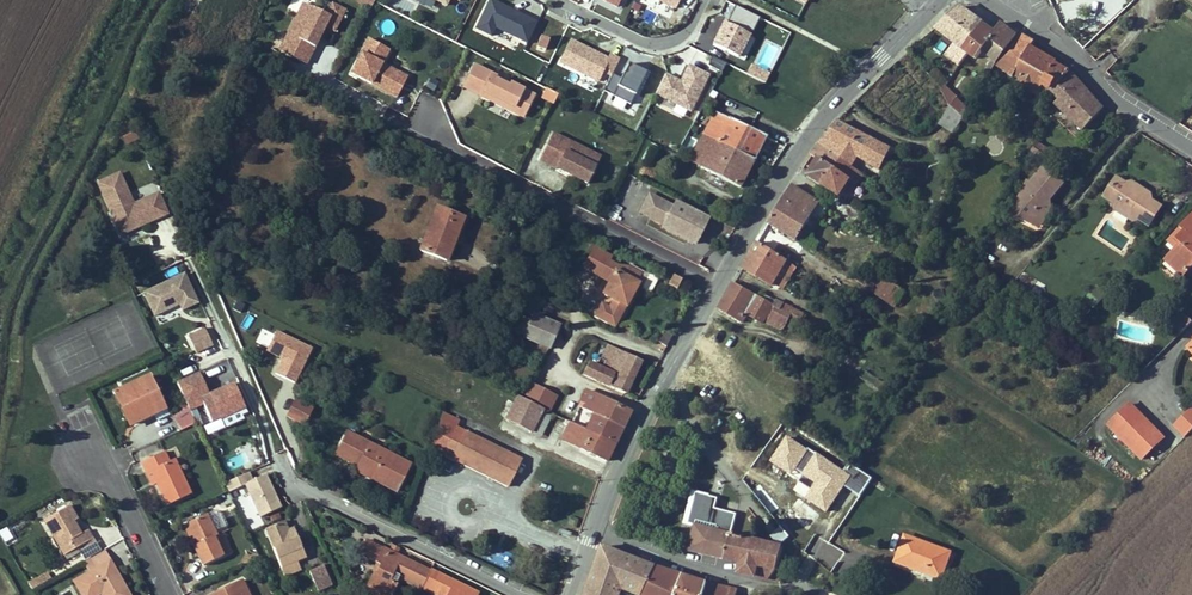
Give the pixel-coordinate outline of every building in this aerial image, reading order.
[(335,13),(328,27),(337,31),(349,9),(333,0),(329,9),(335,13)] [(373,0),(357,0),(356,3),(370,8),(373,0)] [(475,27),(494,36),(498,28),(529,43),(540,20),(499,0),(488,0),(475,27)] [(309,62),(333,15),(304,1),(281,48),(309,62)] [(636,1),(633,7),(640,10),(643,4),(636,1)] [(736,5),(728,21),(725,19),(712,44),(747,61),(760,35),(754,32),(761,17),(736,5)] [(959,66),(968,53),(962,49),(982,24),(958,7),(946,18),(935,28),(961,48),(951,60),(959,66)] [(995,65),(1004,52),(988,40),(993,32),(982,24),(962,49),(968,53),(975,59),(981,50),(992,60),(985,71),(990,74),(995,65)] [(993,32),(988,40),(1004,52),(1015,37),(998,24),(993,32)] [(279,48),(286,33),(280,30),(273,45),(279,48)] [(542,35),(538,47),(546,50),(551,38),(542,35)] [(1052,94),(1052,92),(1070,72),(1055,63),(1056,62),(1031,48),(1034,41),(1023,35),(1009,54),(1004,52),(995,65),(1013,78),(1014,75),(1021,79),(1020,81),(1021,86),(1026,89),(1030,88),(1032,85),(1049,95),(1052,94)] [(370,37),(352,72),(399,96),(410,74),(385,62),(392,48),(370,37)] [(569,37),(559,58),(600,79),(605,69),(612,73),(620,57),(611,52),(609,56),(569,37)] [(621,78),(612,73),(605,88),(633,103),(649,70),(630,60),(621,78)] [(477,62),(464,87),(524,117),(538,92),(512,80),(511,83),(493,74),(494,71),(477,62)] [(752,62),(747,73),(767,83),(772,72),(752,62)] [(666,72),(656,91),(692,110),(712,73),(691,63),(682,79),(666,72)] [(930,76),(936,85),(941,92),(944,87),(947,83),(935,71),(930,76)] [(1055,103),(1082,130),(1102,108),(1070,72),(1052,92),(1059,99),(1055,103)] [(584,75),(580,84),(586,87),(590,78),(584,75)] [(436,90),(441,80),(432,76),(427,86),(436,90)] [(937,98),(942,94),(941,92),(936,85),(931,89),(937,98)] [(561,92),(548,86),(542,97),(555,103),(561,92)] [(956,98),(944,87),(941,92),(942,94),(949,106),(963,117),(968,110),(955,99),(956,98)] [(665,99),(661,105),(672,110),(675,103),(665,99)] [(636,113),(640,105),(635,103),(631,110),(636,113)] [(677,104),(674,111),(685,116),(688,109),(677,104)] [(939,124),(954,132),(963,117),(949,106),(939,124)] [(767,135),(717,110),(704,133),(757,159),(767,135)] [(700,117),(697,123),(706,127),(709,122),(700,117)] [(893,146),(840,119),(820,144),(836,156),(851,166),(857,156),(879,170),(893,146)] [(467,125),(462,128),(464,133),(470,131),(467,125)] [(555,130),(540,159),(589,184),(604,155),(555,130)] [(743,186),(757,159),(704,133),(690,159),(743,186)] [(808,175),(820,183),(836,156),(820,144),(812,155),(817,160),(808,175)] [(648,160),(654,149),(648,146),(643,158),(648,160)] [(1037,163),(1042,155),(1032,148),(1028,157),(1037,163)] [(851,166),(836,156),(820,183),(838,195),(849,179),(856,183),(862,173),(851,166)] [(1036,215),(1045,219),(1050,207),(1044,204),(1047,198),(1049,199),(1063,183),(1043,166),(1029,182),(1026,180),(1018,198),(1024,200),(1016,217),(1032,224),(1036,215)] [(117,175),(98,184),(111,212),(113,211),(115,214),(113,218),(121,235),(165,215),(156,194),(131,206),(117,175)] [(468,181),(458,177),(453,190),(463,194),(468,181)] [(1112,182),(1110,186),(1109,186),(1112,202),(1113,209),(1129,206),(1133,222),(1153,218),(1154,217),(1152,209),(1150,194),(1140,197),(1139,193),(1135,190),(1132,190),(1131,182),(1122,184),(1121,182),(1119,180),(1117,180),(1114,181),(1112,182)] [(828,205),(793,183),(768,224),(798,242),(812,219),(817,222),(828,205)] [(1112,202),(1109,186),(1103,195),(1112,202)] [(675,203),(651,191),(640,212),(663,224),(661,227),(697,245),(712,216),(677,198),(675,203)] [(1024,200),(1018,198),(1010,214),(1016,217),(1024,200)] [(438,204),(420,250),(450,262),(469,216),(438,204)] [(840,214),(861,228),(865,221),(867,217),(847,204),(840,214)] [(1181,276),(1191,265),(1191,214),(1179,229),(1182,232),(1174,240),(1178,245),(1175,249),(1164,260),(1181,276)] [(1032,224),(1040,229),(1045,219),(1036,215),(1032,224)] [(1133,222),(1145,230),(1153,218),(1133,222)] [(1179,229),(1168,241),(1175,249),(1178,245),(1174,240),(1182,232),(1179,229)] [(774,286),(790,259),(758,240),(742,267),(774,286)] [(595,316),(617,327),(647,274),(596,243),(584,268),(609,281),(595,316)] [(1175,282),(1181,276),(1164,260),(1159,267),(1175,282)] [(786,289),(800,267),(790,261),(777,283),(786,289)] [(652,271),(643,287),(653,292),(661,277),(652,271)] [(889,302),(899,287),(874,271),(864,286),(889,302)] [(678,288),(683,280),(673,275),(669,283),(678,288)] [(181,276),(143,293),(153,315),(177,304),(179,309),(193,303),(181,276)] [(775,302),(734,281),(719,308),(741,322),(746,313),(783,329),(807,310),(778,297),(775,302)] [(1098,285),(1085,295),(1094,305),(1107,295),(1098,285)] [(889,302),(895,306),(905,291),(899,287),(889,302)] [(560,328),(533,314),(522,336),(549,349),(560,328)] [(1172,324),(1181,333),(1191,322),(1183,314),(1172,324)] [(521,335),(529,319),(523,316),(515,332),(521,335)] [(715,342),(725,326),(713,319),(704,335),(715,342)] [(188,336),(196,354),(213,346),(205,328),(188,336)] [(282,359),(275,374),(294,382),(310,348),(275,332),(266,352),(282,359)] [(665,345),(670,337),(662,332),(657,340),(665,345)] [(639,361),(608,345),(598,367),(588,362),(582,375),(623,393),(639,361)] [(187,361),(184,355),(178,357),(181,364),(187,361)] [(167,409),(151,376),(113,393),(129,426),(167,409)] [(246,407),(234,383),(201,398),(212,422),(220,418),(220,419),(246,407)] [(521,397),(529,401),(536,387),(529,383),(521,397)] [(536,387),(529,401),(549,411),(556,397),(536,387)] [(590,431),(615,442),(630,411),(586,391),(579,406),(597,415),(590,431)] [(500,415),(506,419),(517,397),(510,394),(500,415)] [(549,411),(529,401),(521,397),(518,396),(517,397),(506,419),(506,420),(531,433),(535,423),(545,427),(552,413),(549,411)] [(312,409),(296,400),(287,417),(303,425),(312,409)] [(1163,437),(1129,403),(1108,425),(1142,458),(1163,437)] [(1186,435),(1191,430),(1191,407),(1175,423),(1186,435)] [(459,420),(443,412),(430,448),(507,486),(521,459),(456,426),(459,420)] [(715,432),(701,414),(694,420),(708,438),(715,432)] [(562,439),(606,461),(615,442),(590,431),(566,420),(564,423),(568,425),(562,439)] [(531,433),(539,437),(545,427),(535,423),(531,433)] [(1173,425),(1185,437),(1186,435),(1175,423),(1173,425)] [(355,451),(364,455),(359,467),(357,471),(396,491),(410,464),(348,432),(336,455),(350,462),(355,451)] [(355,451),(350,462),(359,467),(364,455),(355,451)] [(190,494),(182,476),(174,459),(168,462),(164,453),(141,463),(146,473),(150,471),(156,483),(166,505),(190,494)] [(225,459),(229,469),(244,464),(240,453),(225,459)] [(150,471),(146,473),(151,486),(156,483),(150,471)] [(248,472),(224,483),(228,491),(241,485),(256,518),(277,508),(263,475),(252,480),(248,472)] [(691,489),(683,521),(694,524),(728,533),(731,534),(737,513),(715,507),(718,496),(691,489)] [(219,495),(220,510),(232,510),(232,494),(219,495)] [(240,496),(235,498),(242,515),(248,512),(240,496)] [(791,516),(803,501),(799,498),(786,513),(791,516)] [(803,501),(791,516),(807,530),(820,515),(803,501)] [(78,519),(70,505),(45,520),(65,555),(93,539),(88,530),(81,534),(74,521),(78,519)] [(201,566),(221,556),(213,537),(214,536),(205,515),(187,524),(196,545),(192,547),(201,566)] [(307,558),(298,537),(293,540),(288,529),(285,522),(265,531),(286,577),(302,570),(298,561),(307,558)] [(187,524),(183,525),(192,547),(196,545),(187,524)] [(688,551),(725,559),(728,533),(694,524),(688,551)] [(0,534),(0,538),(8,546),(17,537),(7,527),(0,534)] [(293,540),(298,537),(293,527),(288,529),(293,540)] [(230,551),(222,533),(214,536),(213,537),(221,556),(230,551)] [(728,533),(725,559),(739,562),(737,573),(768,579),(776,568),(781,547),(780,546),(731,534),(728,533)] [(782,536),(775,541),(779,546),(786,540),(782,536)] [(948,553),(905,537),(896,561),(939,577),(948,553)] [(602,546),(599,555),(611,549),(602,546)] [(111,559),(105,548),(92,556),(98,567),(111,559)] [(442,594),(478,594),(430,570),(430,571),(382,548),(375,563),(379,565),(375,574),(373,573),(365,587),(381,594),(390,594),(395,584),(389,581),(391,575),(392,573),(421,586),(422,585),(442,594)] [(642,594),(656,567),(611,549),(599,555),(593,572),(585,594),(619,594),(627,593),(627,591),(638,594),(642,594)] [(83,561),(89,571),(81,576),(91,594),(95,594),(102,592),(104,594),(131,594),(123,580),(120,581),(114,570),(116,569),(111,559),(98,567),(92,556),(83,561)] [(322,565),(332,584),(334,583),(324,564),(322,565)] [(332,584),(322,565),(309,571),(318,591),(332,584)] [(681,575),(656,567),(642,594),(645,594),(674,594),(681,575)] [(422,585),(421,586),(392,573),(391,575),(420,589),(420,588),(435,594),(442,594),(422,585)] [(681,575),(674,594),(704,594),(706,586),(707,583),(694,579),(681,575)] [(83,594),(91,594),(81,576),(74,580),(83,594)] [(31,582),(34,589),(42,585),(38,578),(31,582)] [(209,594),(249,594),(242,580),(209,594)] [(737,590),(707,583),(706,586),(704,594),(735,594),(737,590)]
